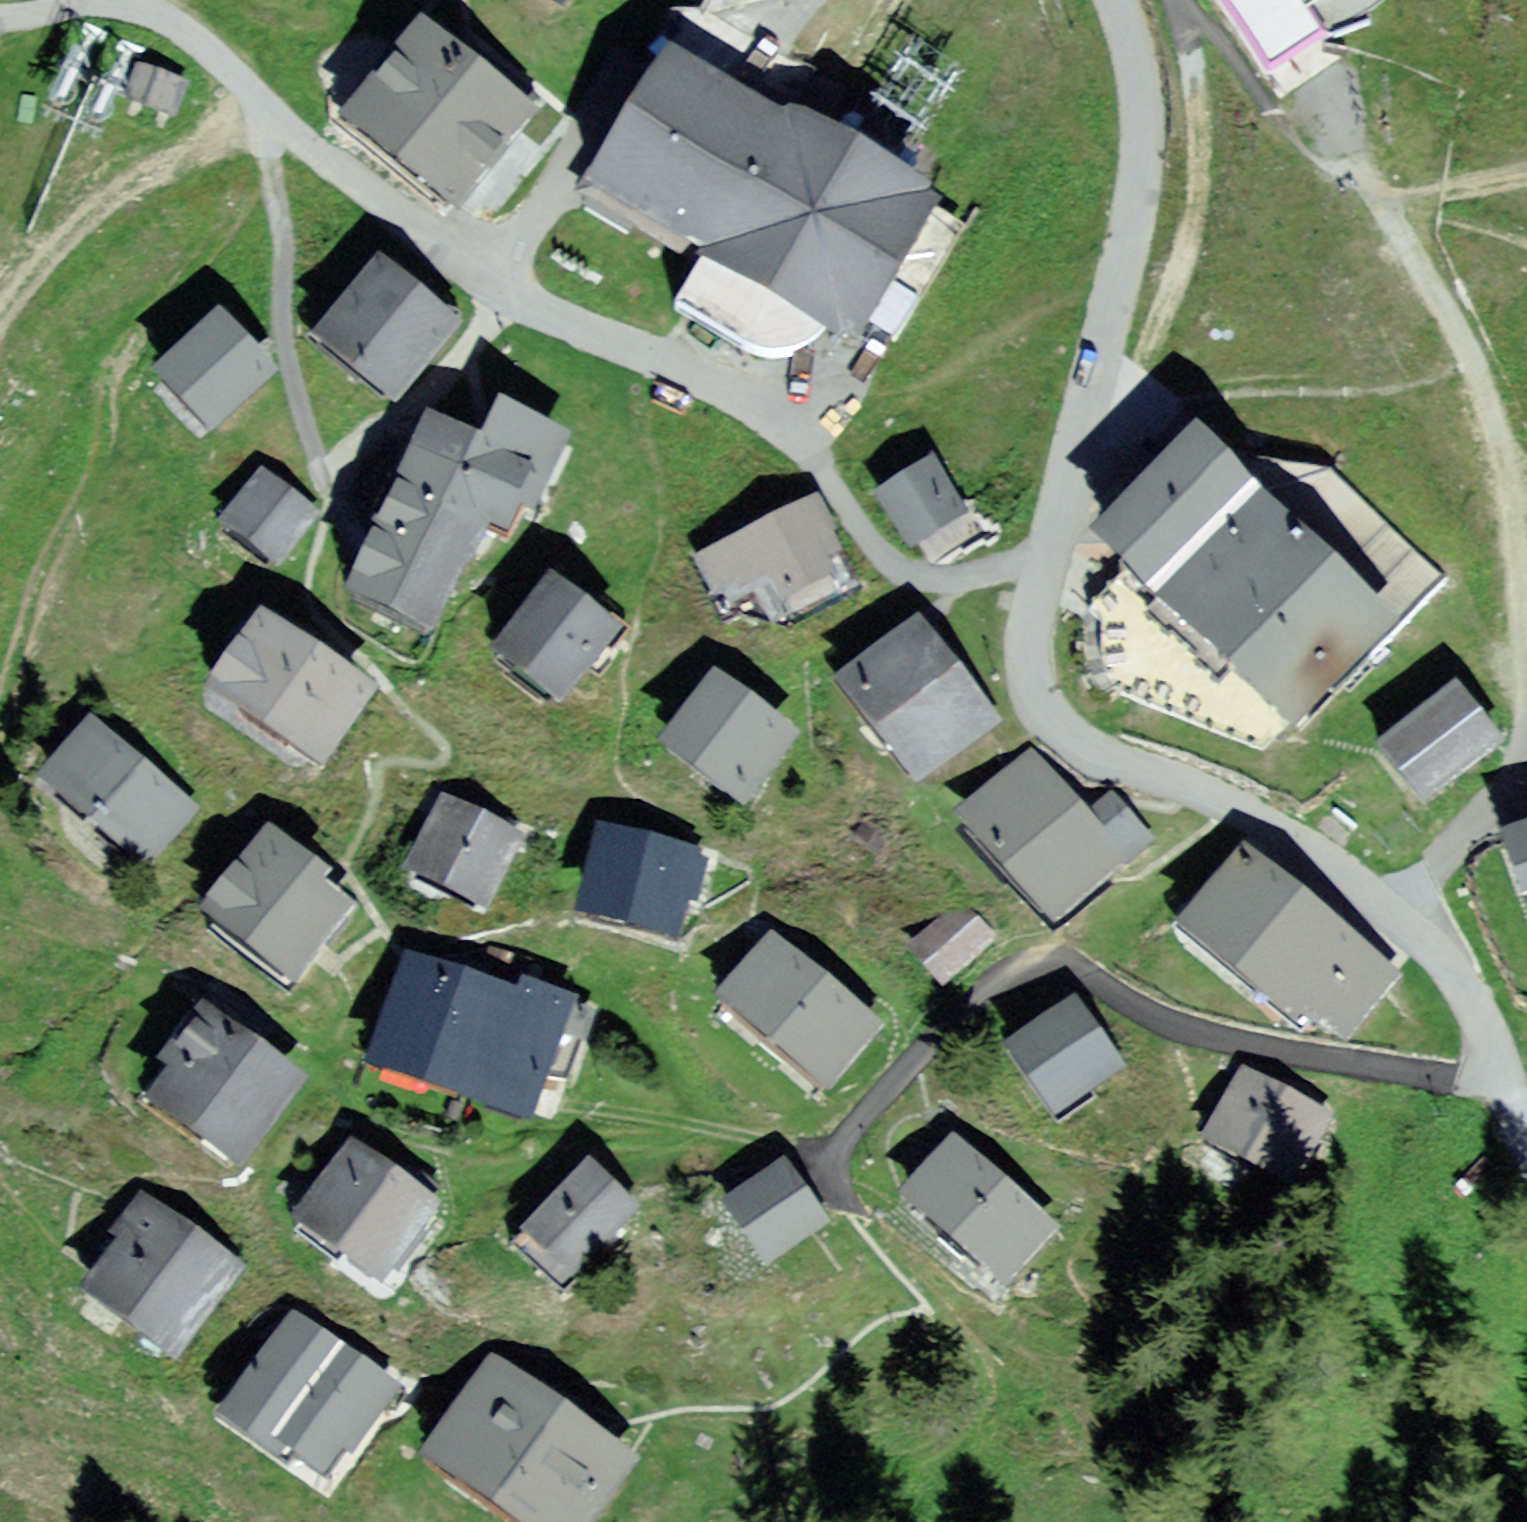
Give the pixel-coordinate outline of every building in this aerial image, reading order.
[(1271,75),(1323,41),(1295,0),(1222,0),(1271,75)] [(1323,41),(1382,0),(1295,0),(1323,41)] [(523,117),(522,117),(537,99),(499,68),(484,86),(423,37),(356,120),(455,202),(523,117)] [(756,111),(672,62),(586,208),(627,233),(639,214),(707,255),(675,308),(745,349),(762,356),(782,357),(802,352),(818,342),(829,328),(847,339),(882,278),(918,300),(959,232),(784,128),(795,111),(767,94),(756,111)] [(181,87),(140,73),(132,98),(172,112),(181,87)] [(395,393),(447,330),(459,315),(422,284),(410,299),(379,274),(328,338),(395,393)] [(263,376),(241,353),(249,345),(226,320),(217,328),(170,374),(215,422),(263,376)] [(356,592),(371,599),(415,620),(433,582),(439,585),(454,553),(464,558),(478,528),(495,536),(511,502),(514,495),(527,502),(538,483),(558,440),(502,414),(482,456),(466,448),(453,474),(420,458),(389,523),(387,527),(356,592)] [(1195,450),(1187,459),(1108,542),(1132,564),(1166,596),(1154,608),(1148,614),(1170,635),(1175,629),(1204,656),(1199,662),(1220,682),(1237,664),(1293,717),(1323,684),(1334,695),(1446,579),(1330,468),(1239,456),(1221,475),(1195,450)] [(933,467),(882,499),(909,542),(960,510),(933,467)] [(313,513),(264,475),(226,522),(276,560),(313,513)] [(841,548),(817,501),(797,512),(796,510),(720,549),(721,550),(699,560),(716,592),(728,586),(734,599),(755,589),(769,612),(779,619),(793,608),(795,611),(836,590),(830,577),(832,576),(822,559),(841,548)] [(559,701),(607,640),(615,646),(627,631),(584,597),(574,609),(550,591),(500,656),(559,701)] [(260,631),(223,685),(217,694),(245,713),(251,704),(295,734),(288,745),(321,768),(365,701),(260,631)] [(984,722),(915,634),(851,684),(920,772),(984,722)] [(780,746),(774,731),(716,688),(673,744),(713,774),(715,772),(743,793),(780,746)] [(1497,744),(1457,692),(1383,751),(1423,802),(1497,744)] [(186,812),(92,731),(52,777),(90,810),(87,814),(104,828),(107,825),(146,858),(186,812)] [(1085,824),(1031,763),(970,816),(1056,913),(1117,861),(1117,862),(1144,839),(1111,803),(1085,824)] [(481,897),(509,840),(514,830),(472,809),(467,820),(447,810),(420,868),(481,897)] [(890,832),(868,817),(855,837),(877,852),(890,832)] [(275,841),(243,883),(234,877),(219,896),(228,903),(218,915),(291,971),(337,910),(305,886),(316,873),(275,841)] [(704,865),(685,860),(609,841),(592,908),(669,927),(676,899),(694,903),(704,865)] [(1294,1011),(1300,1004),(1314,1017),(1347,1035),(1391,981),(1347,946),(1246,862),(1192,926),(1294,1011)] [(912,949),(943,982),(991,938),(960,905),(912,949)] [(869,1032),(771,950),(730,998),(769,1030),(760,1042),(783,1062),(792,1050),(828,1080),(869,1032)] [(524,1108),(537,1074),(566,1079),(589,1014),(525,991),(518,1010),(416,973),(386,1060),(524,1108)] [(1071,1011),(1018,1048),(1058,1105),(1111,1067),(1071,1011)] [(289,1083),(206,1023),(177,1062),(188,1070),(164,1103),(237,1156),(289,1083)] [(1278,1099),(1247,1082),(1238,1100),(1229,1117),(1218,1136),(1288,1175),(1317,1121),(1298,1110),(1278,1099)] [(1306,1095),(1287,1084),(1278,1099),(1298,1110),(1306,1095)] [(1229,1117),(1238,1100),(1227,1095),(1218,1111),(1229,1117)] [(1046,1231),(955,1150),(914,1196),(948,1227),(971,1247),(1005,1277),(1046,1231)] [(395,1186),(354,1156),(311,1214),(353,1244),(346,1254),(374,1275),(384,1262),(396,1271),(420,1236),(409,1228),(424,1208),(395,1186)] [(634,1209),(589,1166),(527,1232),(561,1264),(590,1234),(607,1250),(624,1233),(618,1227),(634,1209)] [(821,1222),(783,1168),(729,1206),(730,1208),(731,1208),(751,1194),(786,1243),(766,1257),(765,1258),(766,1260),(821,1222)] [(408,1169),(395,1186),(424,1208),(438,1190),(408,1169)] [(786,1243),(751,1194),(731,1208),(766,1257),(786,1243)] [(174,1230),(147,1211),(128,1236),(135,1241),(100,1289),(101,1290),(99,1293),(172,1345),(226,1270),(173,1232),(174,1230)] [(971,1247),(948,1227),(938,1238),(961,1258),(971,1247)] [(376,1387),(295,1330),(236,1413),(278,1444),(285,1434),(323,1461),(336,1443),(348,1452),(371,1420),(359,1411),(376,1387)] [(494,1375),(444,1448),(442,1447),(435,1457),(445,1464),(446,1463),(492,1495),(491,1497),(507,1508),(509,1507),(530,1521),(581,1521),(623,1464),(494,1375)]
